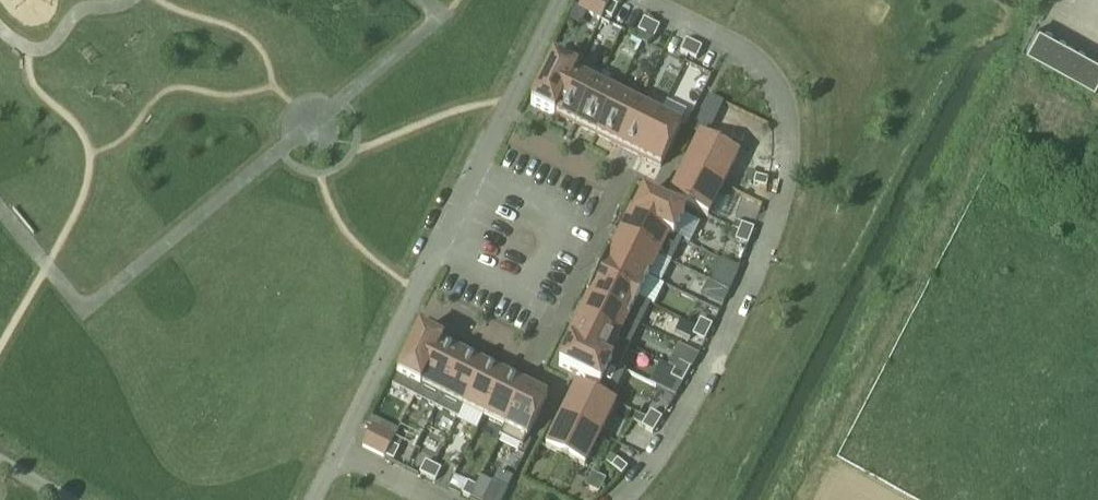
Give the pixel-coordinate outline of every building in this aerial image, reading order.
[(578,9),(610,23),(619,1),(616,0),(582,0),(578,9)] [(654,38),(660,25),(645,18),(638,31),(654,38)] [(1042,29),(1028,55),(1095,92),(1097,87),(1097,60),(1042,29)] [(698,58),(702,43),(686,39),(682,53),(698,58)] [(576,72),(553,61),(531,106),(554,117),(555,115),(576,72)] [(680,85),(709,84),(708,66),(679,66),(680,85)] [(598,79),(578,69),(576,72),(555,115),(576,126),(598,79)] [(619,90),(598,79),(576,126),(597,136),(618,95),(619,90)] [(639,105),(618,95),(597,136),(619,147),(639,105)] [(660,116),(639,105),(619,147),(640,157),(660,116)] [(681,126),(660,116),(640,157),(661,168),(681,126)] [(739,155),(700,136),(684,167),(724,186),(739,155)] [(724,186),(684,167),(669,198),(708,218),(724,186)] [(685,216),(644,196),(634,216),(632,215),(631,216),(674,237),(685,216)] [(674,237),(631,216),(620,238),(659,257),(669,237),(673,239),(674,237)] [(659,257),(620,238),(610,258),(608,257),(608,259),(649,279),(659,257)] [(649,279),(608,259),(597,279),(638,300),(649,279)] [(703,293),(724,302),(739,268),(719,259),(703,293)] [(638,300),(597,279),(587,300),(628,320),(638,300)] [(628,320),(587,300),(586,301),(588,302),(578,322),(618,342),(628,320)] [(618,342),(578,322),(568,344),(611,365),(611,364),(608,362),(618,342)] [(441,343),(419,332),(397,377),(419,388),(441,343)] [(611,365),(568,344),(567,346),(569,347),(559,367),(600,387),(611,365)] [(462,355),(442,345),(421,387),(441,397),(462,355)] [(483,366),(463,356),(442,397),(462,407),(483,366)] [(660,358),(650,383),(678,395),(688,370),(660,358)] [(503,376),(484,366),(463,407),(484,417),(503,376)] [(525,386),(505,377),(485,418),(504,428),(525,386)] [(616,405),(577,385),(561,417),(600,436),(616,405)] [(547,398),(526,387),(500,437),(522,448),(547,398)] [(600,436),(561,417),(546,448),(585,467),(600,436)] [(371,425),(362,447),(386,457),(395,435),(371,425)] [(484,499),(503,499),(508,490),(493,483),(492,482),(492,484),(484,499)]
